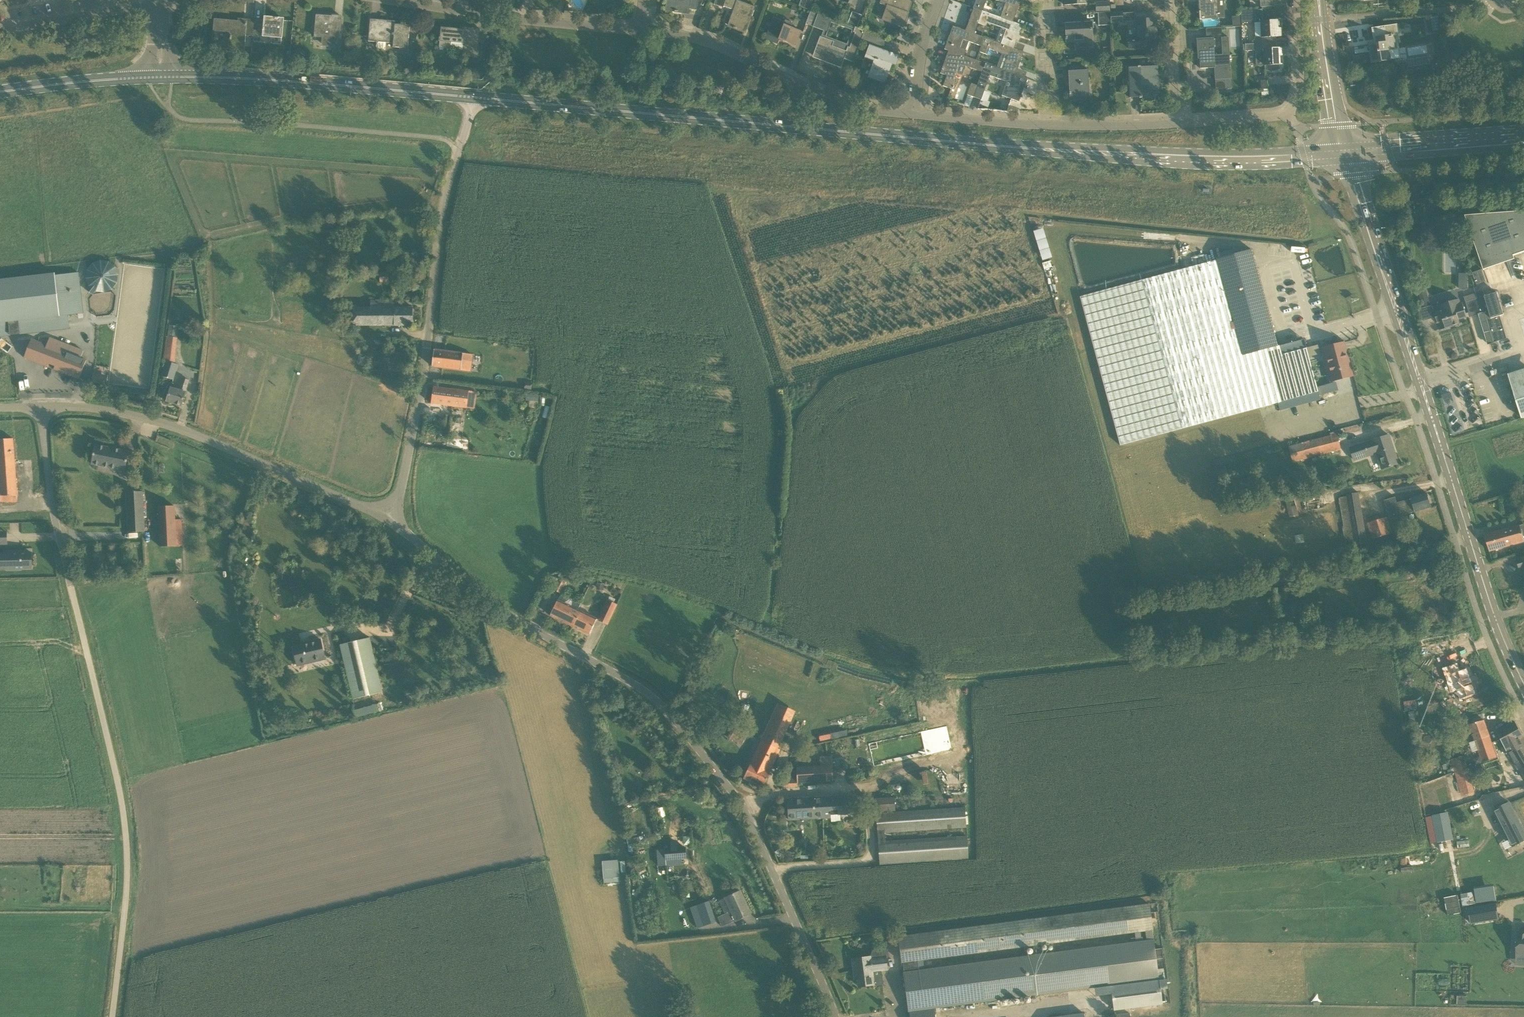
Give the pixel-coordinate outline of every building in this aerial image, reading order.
[(667,2),(666,10),(674,11),(674,12),(677,12),(681,12),(682,8),(696,10),(698,0),(667,0),(667,2)] [(713,4),(714,4),(714,3),(733,9),(732,13),(733,14),(729,25),(725,24),(733,27),(733,28),(736,29),(736,28),(744,31),(748,20),(750,20),(755,6),(738,0),(715,0),(713,4)] [(799,6),(809,10),(813,0),(801,0),(799,6)] [(908,13),(906,12),(908,7),(910,8),(913,0),(880,0),(879,3),(893,8),(888,21),(903,27),(908,13)] [(973,8),(982,11),(986,0),(985,0),(976,0),(973,8)] [(1006,3),(1000,17),(1013,22),(1020,0),(996,0),(1006,3)] [(1199,19),(1212,18),(1212,16),(1219,16),(1218,0),(1199,0),(1200,11),(1199,11),(1199,19)] [(1096,12),(1098,12),(1110,11),(1109,1),(1095,2),(1096,12)] [(948,51),(963,56),(965,50),(959,48),(962,39),(981,46),(984,37),(978,35),(974,33),(977,23),(982,11),(973,8),(965,30),(953,26),(944,49),(948,51)] [(1241,22),(1260,21),(1262,21),(1262,9),(1252,10),(1240,10),(1241,22)] [(813,26),(818,13),(811,10),(805,23),(813,26)] [(857,27),(861,15),(851,11),(847,24),(857,27)] [(982,11),(977,23),(981,25),(985,26),(986,22),(1006,29),(1001,43),(1013,48),(1021,25),(1013,22),(1000,17),(982,11)] [(1110,11),(1098,12),(1098,25),(1111,25),(1110,22),(1110,11)] [(1122,11),(1110,11),(1110,22),(1123,22),(1122,11)] [(813,26),(821,29),(826,16),(818,13),(813,26)] [(341,44),(341,48),(342,34),(340,34),(342,16),(316,14),(314,37),(322,37),(321,43),(322,43),(322,46),(323,43),(341,44)] [(1430,17),(1433,33),(1440,32),(1437,16),(1430,17)] [(254,22),(252,35),(260,36),(260,33),(282,35),(283,19),(278,18),(275,17),(275,18),(265,17),(265,23),(254,22)] [(252,35),(254,22),(214,18),(213,31),(229,33),(228,48),(244,50),(246,35),(252,35)] [(1255,37),(1255,39),(1255,43),(1275,42),(1275,36),(1281,36),(1280,29),(1282,29),(1282,21),(1281,19),(1280,18),(1271,19),(1271,21),(1262,21),(1260,21),(1261,37),(1255,37)] [(370,19),(369,34),(368,41),(376,42),(376,46),(378,49),(383,49),(385,47),(386,43),(393,43),(392,47),(408,48),(410,25),(395,24),(395,21),(370,19)] [(1137,20),(1138,36),(1127,37),(1128,50),(1140,49),(1139,46),(1155,45),(1155,43),(1156,43),(1156,36),(1155,36),(1154,19),(1137,20)] [(772,32),(769,31),(766,39),(777,43),(779,37),(783,39),(783,40),(795,45),(801,31),(791,28),(793,23),(785,20),(785,23),(777,20),(772,32)] [(1092,41),(1091,23),(1065,24),(1066,37),(1065,37),(1065,39),(1066,39),(1066,42),(1092,41)] [(1373,38),(1375,38),(1376,44),(1368,45),(1371,63),(1389,60),(1387,50),(1396,48),(1394,35),(1385,36),(1384,26),(1371,28),(1373,38)] [(439,41),(440,41),(439,48),(450,49),(451,42),(463,43),(462,56),(477,57),(480,28),(465,27),(464,29),(441,27),(439,41)] [(823,28),(814,55),(825,59),(824,61),(840,67),(846,51),(834,46),(838,34),(823,28)] [(861,42),(869,45),(871,45),(874,46),(878,35),(876,34),(869,32),(865,30),(861,39),(861,42)] [(1007,56),(1002,70),(1015,74),(1024,51),(1013,48),(1001,43),(984,37),(981,46),(979,51),(987,54),(989,49),(1007,56)] [(1199,58),(1200,68),(1214,67),(1215,79),(1231,78),(1228,37),(1221,37),(1222,55),(1214,55),(1214,45),(1213,38),(1213,37),(1196,38),(1196,39),(1198,39),(1199,54),(1202,53),(1202,58),(1199,58)] [(1246,51),(1255,50),(1256,57),(1264,56),(1264,65),(1264,69),(1266,70),(1267,71),(1269,71),(1270,71),(1271,71),(1273,71),(1274,71),(1276,71),(1277,70),(1278,69),(1279,69),(1279,64),(1279,56),(1282,56),(1281,48),(1276,48),(1276,42),(1275,42),(1255,43),(1255,44),(1245,44),(1246,51)] [(873,62),(868,77),(885,84),(886,83),(884,83),(890,69),(888,68),(890,63),(895,65),(896,66),(899,56),(899,55),(899,56),(874,46),(871,45),(866,60),(873,62)] [(965,66),(981,72),(985,63),(963,56),(948,51),(940,73),(946,75),(943,86),(954,90),(958,79),(955,78),(957,73),(960,64),(965,66)] [(1159,93),(1157,60),(1157,69),(1140,70),(1140,66),(1136,66),(1136,67),(1128,68),(1130,98),(1139,97),(1139,98),(1142,97),(1141,90),(1158,89),(1159,93)] [(981,72),(976,85),(972,96),(981,100),(984,90),(990,76),(1010,83),(1009,88),(1005,86),(1002,95),(1019,102),(1027,79),(1015,74),(1002,70),(985,63),(981,72)] [(1199,89),(1212,89),(1213,69),(1200,69),(1199,89)] [(1088,70),(1068,71),(1070,101),(1089,100),(1089,98),(1085,98),(1084,85),(1088,84),(1088,70)] [(972,96),(976,85),(971,83),(967,94),(972,96)] [(1114,104),(1109,98),(1103,103),(1108,109),(1114,104)] [(980,101),(979,106),(987,109),(989,104),(987,103),(980,101)] [(1465,215),(1484,270),(1485,270),(1484,269),(1483,266),(1523,252),(1523,211),(1465,215)] [(1040,260),(1050,257),(1041,226),(1031,229),(1040,260)] [(1216,259),(1216,260),(1080,297),(1120,445),(1281,402),(1318,392),(1306,348),(1281,354),(1279,345),(1277,346),(1277,345),(1280,344),(1281,342),(1279,335),(1277,333),(1274,334),(1251,249),(1216,259)] [(1486,281),(1482,270),(1473,273),(1477,284),(1486,281)] [(67,326),(65,312),(70,311),(70,313),(83,312),(78,272),(55,275),(55,273),(0,280),(0,334),(67,326)] [(390,272),(380,272),(380,282),(390,282),(390,272)] [(1459,273),(1459,289),(1468,289),(1468,273),(1459,273)] [(1478,312),(1479,315),(1480,315),(1488,344),(1497,341),(1507,338),(1500,316),(1504,315),(1497,292),(1485,296),(1483,291),(1476,293),(1477,296),(1482,310),(1478,312)] [(1466,302),(1470,316),(1470,318),(1479,315),(1478,312),(1482,310),(1477,296),(1477,299),(1466,302)] [(1439,306),(1433,307),(1435,312),(1434,312),(1438,323),(1441,322),(1440,321),(1443,321),(1446,328),(1447,328),(1448,328),(1460,324),(1459,320),(1467,317),(1463,303),(1460,304),(1459,299),(1447,303),(1447,300),(1444,299),(1439,301),(1438,303),(1439,306)] [(394,307),(394,300),(370,300),(369,307),(353,306),(352,326),(413,326),(413,307),(394,307)] [(163,354),(163,355),(175,356),(178,338),(177,338),(179,327),(169,325),(167,336),(166,336),(163,354)] [(76,348),(73,355),(34,337),(26,355),(48,365),(49,364),(55,366),(54,368),(79,379),(87,361),(81,358),(83,352),(76,348)] [(1324,357),(1326,357),(1333,381),(1350,376),(1346,360),(1348,359),(1343,342),(1321,348),(1324,357)] [(432,366),(471,371),(473,355),(434,350),(432,366)] [(173,379),(178,364),(166,361),(162,376),(173,379)] [(93,373),(92,383),(99,384),(100,374),(93,373)] [(166,401),(181,406),(185,392),(189,380),(182,378),(179,390),(171,388),(166,401)] [(1519,411),(1522,418),(1523,417),(1523,380),(1511,384),(1519,411)] [(1318,385),(1320,393),(1337,390),(1335,382),(1318,385)] [(431,403),(474,410),(477,393),(433,386),(431,403)] [(1337,434),(1331,436),(1293,445),(1297,461),(1335,451),(1341,449),(1337,434)] [(1383,469),(1399,464),(1399,463),(1396,464),(1392,450),(1394,449),(1389,435),(1373,441),(1383,469)] [(0,439),(0,502),(17,502),(17,496),(13,438),(0,439)] [(454,438),(452,448),(467,450),(468,440),(454,438)] [(1354,461),(1370,455),(1365,443),(1350,448),(1354,461)] [(125,471),(129,452),(95,445),(91,464),(125,471)] [(144,531),(142,491),(126,492),(128,532),(144,531)] [(1346,493),(1347,496),(1339,498),(1346,547),(1367,543),(1358,491),(1346,493)] [(1390,519),(1432,507),(1428,494),(1397,503),(1395,497),(1384,500),(1390,519)] [(1511,497),(1513,505),(1523,502),(1523,498),(1523,494),(1511,497)] [(1286,501),(1290,517),(1299,515),(1295,499),(1286,501)] [(158,507),(160,547),(176,546),(174,506),(158,507)] [(1373,539),(1391,533),(1386,517),(1368,523),(1373,539)] [(1490,551),(1523,542),(1523,524),(1520,526),(1520,525),(1484,535),(1489,551),(1490,551)] [(5,560),(5,568),(33,567),(32,552),(19,552),(19,550),(5,550),(5,553),(0,553),(0,560),(5,560)] [(1322,559),(1312,561),(1314,568),(1324,566),(1322,559)] [(1295,567),(1297,578),(1305,577),(1302,565),(1295,567)] [(1286,580),(1284,569),(1274,571),(1276,582),(1286,580)] [(561,594),(566,582),(558,578),(553,590),(561,594)] [(550,616),(573,626),(580,611),(558,600),(550,616)] [(607,600),(598,620),(608,625),(617,604),(607,600)] [(597,619),(580,611),(573,626),(589,634),(597,619)] [(369,638),(340,644),(353,699),(382,692),(369,638)] [(320,639),(307,642),(308,643),(308,644),(293,648),(297,666),(298,665),(298,664),(310,661),(310,662),(325,659),(320,639)] [(1457,662),(1441,668),(1447,683),(1451,692),(1456,690),(1460,700),(1476,694),(1472,684),(1473,684),(1470,677),(1470,678),(1466,668),(1460,670),(1457,662)] [(687,692),(684,698),(690,701),(693,695),(687,692)] [(761,741),(743,778),(762,787),(769,771),(779,749),(777,748),(790,720),(770,711),(757,740),(761,741)] [(1473,748),(1477,747),(1483,763),(1497,758),(1484,720),(1469,725),(1475,741),(1471,742),(1473,748)] [(1515,722),(1497,732),(1505,746),(1504,747),(1512,759),(1523,777),(1523,738),(1515,722)] [(871,766),(959,749),(955,730),(954,730),(953,724),(866,741),(871,766)] [(741,745),(746,736),(734,730),(730,738),(741,745)] [(615,749),(605,751),(607,760),(617,758),(615,749)] [(1452,759),(1456,772),(1467,769),(1464,756),(1452,759)] [(797,783),(833,781),(832,757),(820,758),(820,766),(796,767),(796,773),(789,773),(784,785),(797,786),(797,783)] [(1426,758),(1421,766),(1428,771),(1433,762),(1426,758)] [(822,797),(823,817),(831,817),(830,814),(848,814),(847,796),(822,797)] [(823,817),(822,797),(787,799),(788,819),(823,817)] [(895,810),(894,797),(875,798),(876,811),(895,810)] [(1509,802),(1495,810),(1513,846),(1523,841),(1523,832),(1509,802)] [(879,864),(968,858),(967,836),(885,842),(884,832),(966,826),(965,808),(876,814),(879,864)] [(1448,812),(1432,815),(1437,843),(1445,841),(1442,822),(1450,820),(1448,812)] [(665,859),(686,858),(685,847),(664,849),(665,859)] [(618,860),(602,862),(603,882),(619,881),(618,860)] [(725,925),(751,913),(740,891),(725,897),(732,912),(721,917),(725,925)] [(1458,895),(1444,898),(1446,906),(1447,915),(1462,912),(1461,906),(1458,895)] [(1496,903),(1468,907),(1471,924),(1499,919),(1496,903)] [(934,1008),(1158,979),(1153,939),(1152,930),(1148,904),(898,936),(902,962),(903,972),(908,1012),(909,1012),(910,1016),(935,1016),(934,1008)] [(712,922),(709,911),(700,914),(704,925),(712,922)] [(1516,931),(1514,955),(1515,955),(1515,954),(1523,954),(1523,931),(1516,931)] [(857,974),(859,987),(874,985),(882,984),(881,975),(873,976),(872,971),(887,969),(885,956),(871,958),(870,956),(852,959),(854,974),(857,974)] [(1166,979),(1111,986),(1114,1010),(1161,1004),(1160,989),(1167,988),(1166,979)] [(1457,995),(1457,1004),(1465,1004),(1465,995),(1457,995)]
